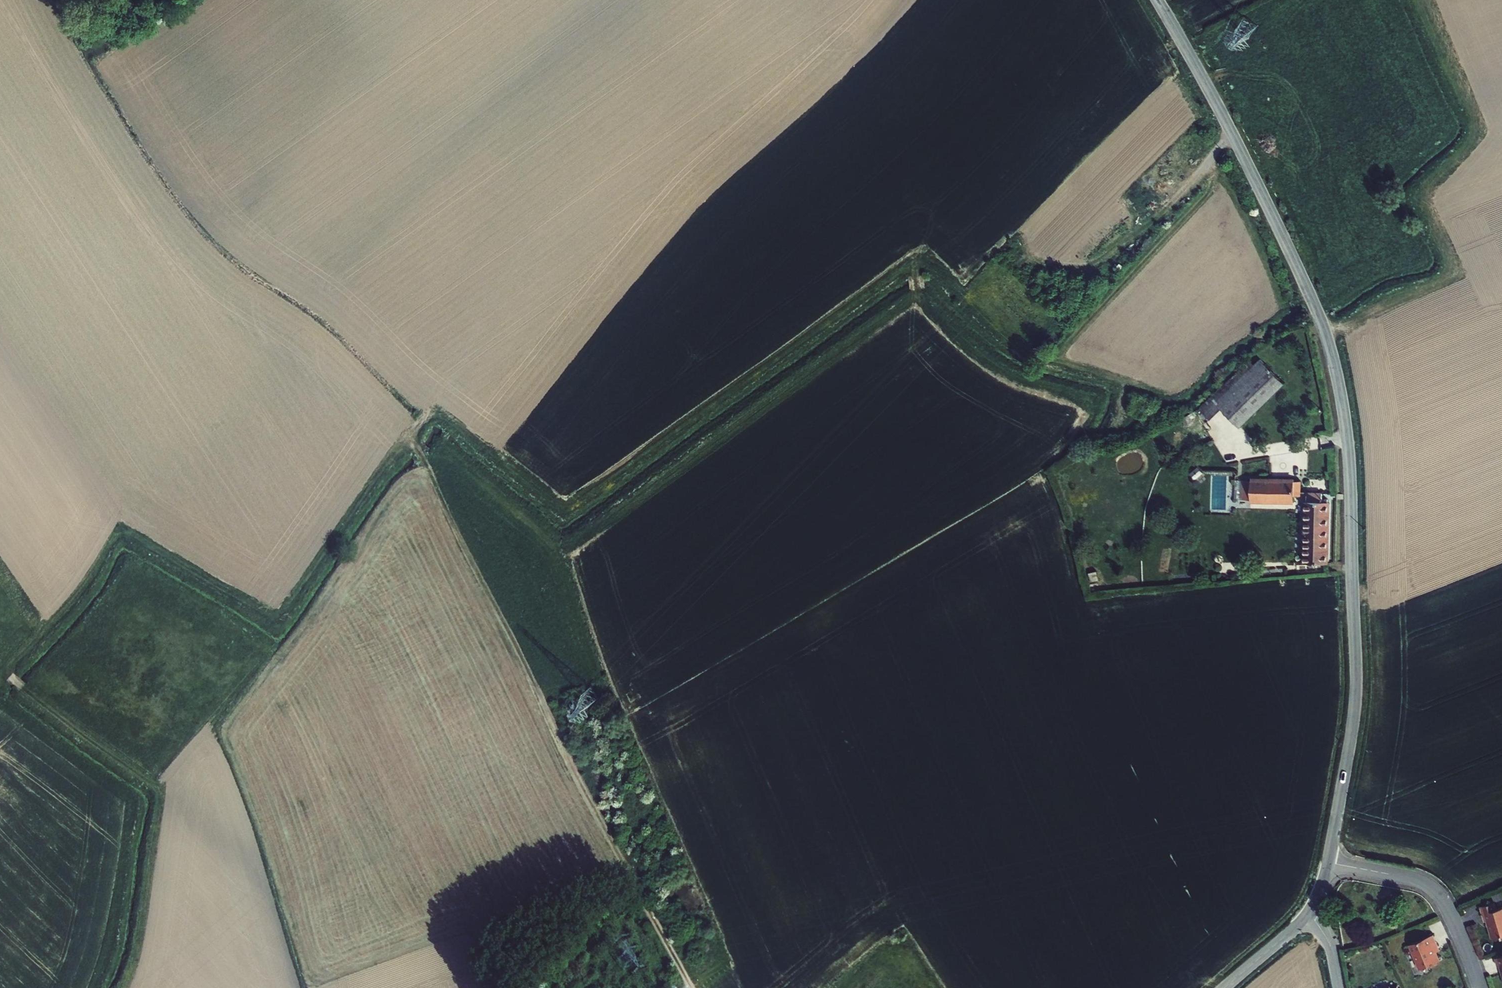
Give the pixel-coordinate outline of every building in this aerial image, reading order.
[(1249,359),(1199,408),(1210,420),(1222,408),(1240,426),(1285,382),(1260,357),(1254,364),(1249,359)] [(1203,472),(1198,466),(1190,473),(1195,479),(1203,472)] [(1251,479),(1251,499),(1251,502),(1295,502),(1295,477),(1252,476),(1251,479)] [(1251,499),(1251,479),(1243,479),(1243,499),(1251,499)] [(1308,500),(1323,500),(1323,491),(1308,491),(1308,500)] [(1305,500),(1303,562),(1330,562),(1331,500),(1323,500),(1308,500),(1305,500)] [(1497,935),(1501,934),(1501,909),(1501,910),(1500,903),(1484,908),(1489,921),(1492,920),(1497,935)] [(1441,949),(1436,937),(1414,948),(1426,972),(1444,963),(1440,956),(1438,950),(1441,949)]
